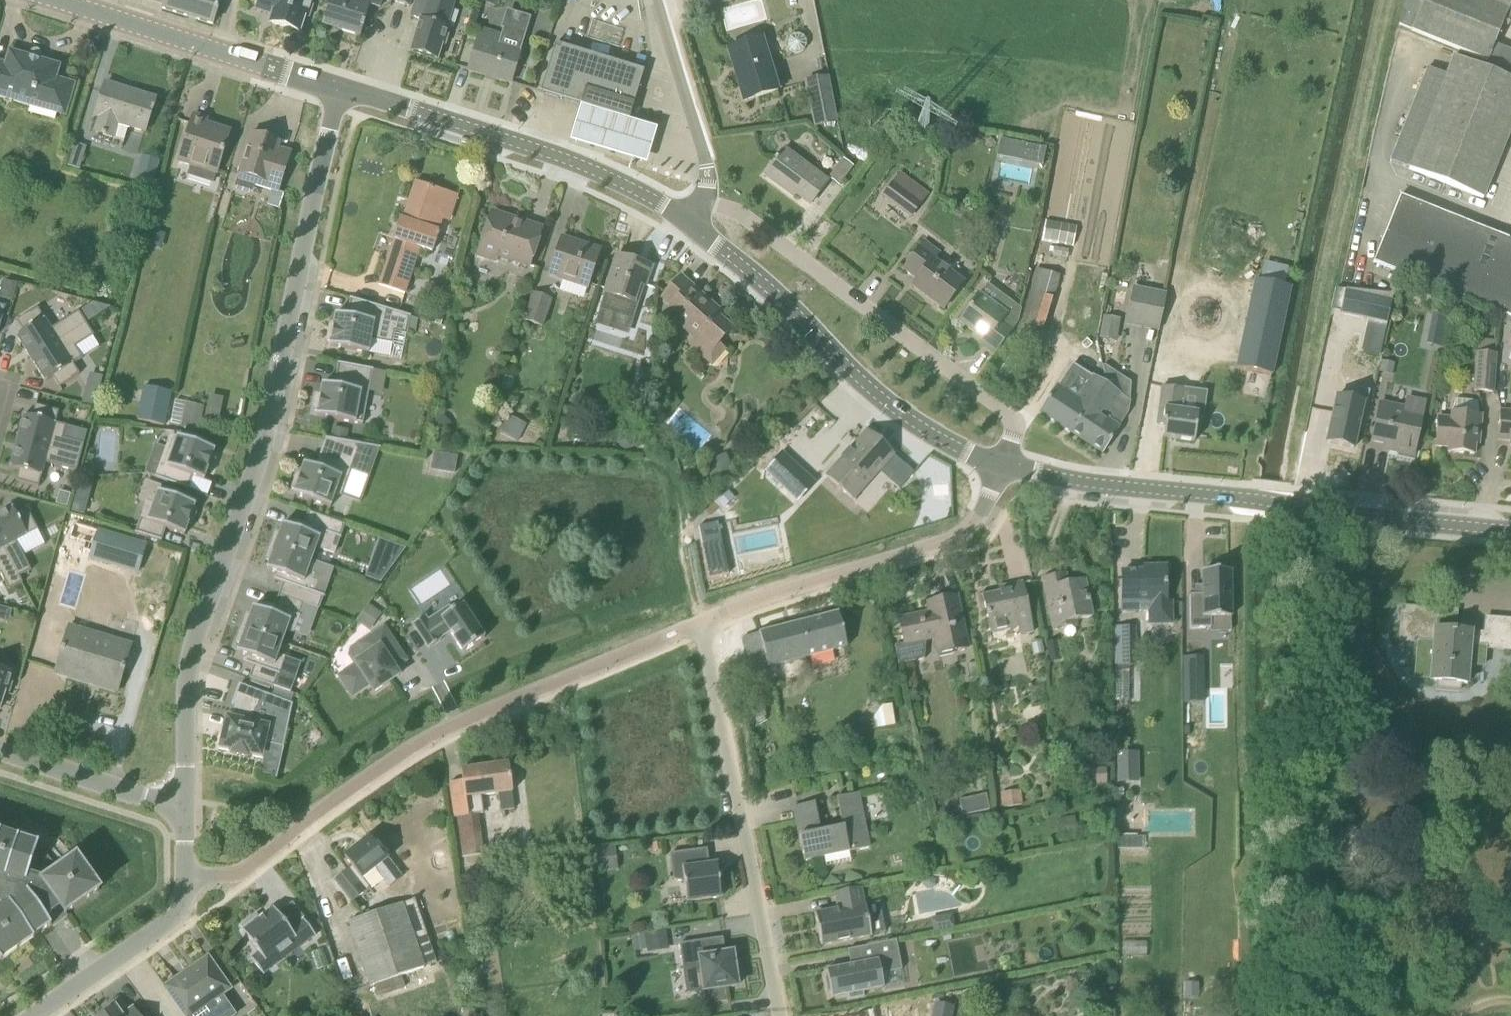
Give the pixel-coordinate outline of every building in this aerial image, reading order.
[(213,25),(221,0),(152,0),(164,4),(163,9),(213,25)] [(300,32),(305,16),(308,17),(314,0),(260,0),(257,10),(273,15),(270,23),(300,32)] [(324,25),(360,36),(362,28),(364,29),(365,24),(363,24),(369,6),(367,6),(369,0),(332,0),(324,25)] [(445,45),(450,29),(447,28),(455,1),(451,0),(428,0),(422,21),(421,20),(411,52),(437,60),(442,44),(445,45)] [(1510,7),(1493,0),(1405,0),(1399,25),(1411,31),(1487,61),(1485,65),(1510,75),(1510,51),(1495,45),(1510,7)] [(503,31),(501,36),(481,30),(469,70),(511,83),(525,38),(503,31)] [(795,34),(790,37),(788,42),(788,47),(791,51),(795,53),(800,53),(805,51),(807,46),(807,42),(805,36),(800,34),(795,34)] [(728,49),(744,102),(773,93),(765,66),(770,65),(762,39),(728,49)] [(629,119),(634,104),(644,70),(556,44),(552,55),(541,92),(577,103),(629,119)] [(0,63),(0,96),(31,105),(33,98),(48,103),(54,102),(59,100),(63,95),(62,90),(59,85),(55,82),(59,67),(10,52),(6,65),(0,63)] [(1409,169),(1483,199),(1510,130),(1510,79),(1454,57),(1409,169)] [(815,128),(838,124),(829,76),(805,81),(815,128)] [(112,139),(113,137),(117,123),(145,132),(152,112),(153,112),(155,108),(153,108),(154,104),(128,96),(129,91),(105,83),(95,116),(100,118),(95,133),(112,139)] [(629,119),(577,103),(567,138),(645,161),(656,127),(629,119)] [(207,120),(193,116),(179,161),(217,174),(229,137),(204,129),(207,120)] [(280,143),(251,134),(239,174),(266,182),(264,188),(278,193),(291,152),(278,148),(280,143)] [(1026,145),(1023,162),(1043,166),(1047,149),(1026,145)] [(810,205),(827,182),(785,150),(778,159),(776,158),(774,161),(776,162),(766,175),(788,192),(791,188),(798,193),(797,195),(810,205)] [(68,166),(80,170),(83,158),(71,155),(68,166)] [(157,169),(159,161),(141,156),(139,164),(157,169)] [(829,179),(840,188),(854,168),(843,159),(829,179)] [(883,198),(912,219),(930,195),(901,173),(883,198)] [(394,239),(421,248),(432,252),(438,236),(439,236),(440,233),(439,233),(439,231),(433,229),(445,193),(434,189),(434,188),(430,186),(429,187),(415,183),(403,219),(401,219),(394,239)] [(1400,195),(1373,263),(1376,264),(1368,283),(1385,289),(1388,280),(1397,284),(1401,274),(1510,318),(1510,240),(1400,195)] [(521,225),(491,216),(480,250),(529,267),(542,229),(521,222),(521,225)] [(600,250),(562,238),(550,275),(588,287),(600,250)] [(389,255),(379,285),(406,294),(416,263),(421,248),(394,239),(389,255)] [(913,286),(944,309),(963,283),(933,260),(939,253),(924,242),(904,269),(918,279),(913,286)] [(646,287),(652,267),(617,256),(605,293),(633,303),(639,285),(646,287)] [(1022,320),(1046,327),(1061,273),(1037,266),(1022,320)] [(705,359),(717,346),(732,329),(709,309),(713,305),(681,277),(662,298),(672,306),(666,313),(696,339),(690,346),(705,359)] [(1255,280),(1248,314),(1284,321),(1291,288),(1255,280)] [(0,296),(0,297),(13,301),(17,284),(4,281),(0,296)] [(1166,294),(1133,287),(1126,325),(1159,332),(1166,294)] [(1342,316),(1391,318),(1392,291),(1343,290),(1342,316)] [(523,321),(543,329),(553,301),(533,293),(523,321)] [(994,306),(979,295),(959,321),(981,338),(978,342),(995,354),(1018,324),(1021,310),(1002,295),(994,306)] [(330,345),(329,346),(369,354),(369,352),(368,352),(370,339),(392,344),(395,332),(406,334),(409,318),(411,318),(411,317),(350,298),(350,300),(351,300),(348,317),(335,314),(335,316),(336,316),(334,327),(330,326),(327,341),(331,342),(331,345),(330,345)] [(87,307),(79,312),(87,324),(95,319),(87,307)] [(31,359),(87,324),(79,312),(51,330),(38,309),(17,322),(24,332),(17,336),(31,359)] [(1448,325),(1450,315),(1439,312),(1436,323),(1448,325)] [(1100,339),(1105,340),(1107,334),(1113,324),(1119,325),(1120,319),(1104,316),(1100,339)] [(74,365),(83,359),(76,348),(94,336),(87,324),(31,359),(46,382),(53,378),(60,388),(80,375),(74,365)] [(1477,350),(1495,351),(1496,339),(1477,339),(1477,350)] [(1474,391),(1493,393),(1496,353),(1477,352),(1474,391)] [(1395,362),(1384,360),(1381,371),(1393,373),(1395,362)] [(362,423),(372,370),(338,363),(338,365),(339,365),(335,387),(322,384),(322,386),(323,386),(321,397),(317,396),(314,411),(318,412),(318,415),(317,415),(316,416),(362,425),(363,423),(362,423)] [(95,406),(103,377),(91,374),(83,403),(95,406)] [(1040,413),(1102,454),(1128,415),(1131,403),(1119,396),(1120,395),(1093,377),(1077,401),(1057,387),(1040,413)] [(138,420),(165,425),(173,393),(145,387),(138,420)] [(1195,442),(1198,414),(1182,411),(1185,390),(1162,387),(1157,425),(1165,426),(1164,438),(1195,442)] [(1337,397),(1327,443),(1353,449),(1363,405),(1366,406),(1369,391),(1358,389),(1356,401),(1337,397)] [(210,394),(205,415),(220,418),(225,397),(210,394)] [(1405,409),(1395,407),(1380,404),(1372,441),(1390,445),(1389,451),(1414,456),(1425,402),(1407,399),(1405,409)] [(1455,400),(1451,413),(1451,419),(1438,418),(1435,446),(1448,448),(1448,452),(1474,455),(1475,444),(1479,445),(1481,416),(1479,416),(1477,401),(1455,400)] [(186,403),(182,427),(200,430),(204,406),(186,403)] [(67,426),(56,423),(59,412),(36,406),(33,417),(25,415),(18,441),(81,458),(84,444),(63,439),(67,426)] [(1498,440),(1510,441),(1510,446),(1510,412),(1500,411),(1498,440)] [(507,416),(498,432),(518,442),(526,426),(507,416)] [(98,427),(97,461),(118,462),(119,428),(98,427)] [(826,474),(825,475),(855,502),(856,501),(853,499),(881,467),(894,479),(891,482),(899,490),(914,473),(881,445),(880,447),(877,444),(878,442),(865,430),(864,431),(866,433),(828,476),(826,474)] [(212,455),(213,452),(214,452),(215,450),(177,438),(177,439),(173,451),(166,449),(156,478),(155,477),(155,478),(189,490),(189,489),(188,488),(192,477),(204,481),(205,479),(204,479),(207,469),(211,470),(216,456),(212,455)] [(293,494),(312,501),(331,508),(331,506),(330,506),(335,494),(342,496),(360,446),(361,446),(361,445),(325,438),(325,439),(326,440),(316,468),(304,464),(303,465),(304,466),(301,476),(297,474),(292,489),(296,490),(295,493),(294,493),(293,494)] [(81,458),(18,441),(10,468),(19,470),(16,481),(39,488),(45,464),(77,472),(81,458)] [(455,472),(458,455),(443,453),(441,470),(455,472)] [(66,507),(69,494),(60,492),(57,504),(66,507)] [(136,532),(162,542),(162,540),(161,540),(165,529),(185,535),(185,534),(184,534),(188,524),(192,525),(197,511),(193,509),(194,506),(195,507),(196,505),(159,492),(159,494),(155,505),(148,503),(138,532),(137,531),(136,532)] [(72,512),(85,516),(88,504),(75,501),(72,512)] [(27,509),(16,515),(13,507),(0,514),(0,542),(19,578),(20,577),(31,571),(24,556),(45,545),(38,531),(38,530),(27,509)] [(277,532),(272,546),(310,559),(314,547),(333,553),(338,538),(340,538),(340,536),(339,536),(343,524),(309,512),(305,524),(295,521),(295,522),(297,523),(295,529),(283,524),(282,526),(283,526),(280,533),(277,532)] [(138,572),(146,545),(98,531),(90,558),(138,572)] [(0,542),(0,573),(9,590),(23,583),(20,577),(19,578),(0,542)] [(702,546),(708,579),(728,575),(722,542),(702,546)] [(280,595),(303,603),(318,609),(322,597),(323,597),(324,596),(307,590),(313,575),(306,572),(310,559),(272,546),(267,560),(270,562),(268,568),(267,568),(266,570),(279,574),(277,580),(275,579),(274,580),(284,584),(280,595)] [(389,572),(371,565),(365,579),(380,584),(389,572)] [(1144,573),(1121,573),(1122,611),(1148,610),(1148,627),(1171,627),(1171,603),(1166,604),(1166,567),(1144,568),(1144,573)] [(1231,617),(1230,570),(1203,571),(1203,594),(1190,594),(1191,628),(1212,627),(1212,617),(1231,617)] [(1056,625),(1092,617),(1084,580),(1058,586),(1056,576),(1042,579),(1053,631),(1057,630),(1056,625)] [(1010,591),(982,597),(990,634),(1018,628),(1019,636),(1033,633),(1022,583),(1008,586),(1010,591)] [(299,615),(303,603),(280,595),(275,607),(266,604),(265,605),(268,606),(266,612),(253,607),(252,609),(253,609),(251,616),(247,615),(242,629),(281,643),(286,630),(293,632),(298,617),(299,617),(300,616),(299,615)] [(938,654),(967,648),(957,603),(945,606),(944,600),(927,603),(929,613),(899,619),(904,645),(896,647),(899,666),(924,659),(926,640),(935,639),(938,654)] [(426,618),(425,616),(413,624),(429,649),(441,641),(439,638),(449,631),(463,653),(485,638),(472,618),(473,616),(466,605),(463,605),(460,602),(451,608),(448,603),(426,618)] [(1452,623),(1456,623),(1456,612),(1402,607),(1399,642),(1418,644),(1416,661),(1431,662),(1431,664),(1433,664),(1432,679),(1430,678),(1430,682),(1436,683),(1435,691),(1459,693),(1460,685),(1467,685),(1468,666),(1484,667),(1485,649),(1510,651),(1510,620),(1486,618),(1484,634),(1471,633),(1471,632),(1451,631),(1452,623)] [(838,613),(759,634),(768,668),(847,648),(838,613)] [(82,636),(84,630),(70,626),(56,673),(118,692),(130,651),(82,636)] [(1136,627),(1115,627),(1115,667),(1135,667),(1136,627)] [(399,676),(396,672),(394,669),(406,661),(384,628),(369,638),(377,649),(355,663),(356,665),(339,677),(352,696),(369,685),(374,693),(399,676)] [(281,643),(242,629),(237,643),(241,644),(238,651),(237,652),(250,657),(248,662),(245,662),(245,663),(254,667),(250,678),(274,687),(279,671),(281,672),(281,670),(280,670),(284,658),(277,656),(281,643)] [(1184,657),(1184,703),(1202,703),(1202,657),(1184,657)] [(5,691),(8,692),(14,674),(0,670),(0,707),(5,691)] [(1128,685),(1124,685),(1123,673),(1116,674),(1117,699),(1129,698),(1128,685)] [(288,726),(293,704),(239,684),(232,704),(237,706),(234,719),(227,718),(221,748),(233,751),(233,754),(248,757),(249,754),(261,757),(265,743),(283,747),(288,726)] [(874,724),(894,723),(894,714),(874,715),(874,724)] [(1117,753),(1118,782),(1140,782),(1139,753),(1117,753)] [(449,784),(454,818),(457,818),(463,857),(482,855),(477,815),(483,814),(481,796),(498,794),(501,812),(514,810),(512,792),(509,764),(461,770),(463,782),(449,784)] [(1107,784),(1107,768),(1096,767),(1096,784),(1107,784)] [(1018,791),(1000,794),(1002,807),(1020,804),(1018,791)] [(850,862),(848,853),(869,848),(858,794),(837,798),(843,828),(821,832),(815,803),(793,807),(804,862),(824,857),(826,867),(850,862)] [(977,795),(981,811),(988,809),(985,794),(977,795)] [(1116,849),(1145,849),(1145,837),(1116,838),(1116,849)] [(57,871),(54,866),(50,862),(46,857),(42,853),(37,849),(39,843),(37,843),(37,845),(17,838),(15,845),(0,840),(0,952),(28,932),(32,937),(49,926),(50,927),(52,926),(46,918),(60,908),(65,914),(99,890),(76,857),(57,871)] [(334,880),(352,903),(370,888),(363,879),(376,868),(390,886),(402,877),(388,859),(389,859),(378,846),(376,847),(369,838),(346,857),(353,865),(334,880)] [(597,868),(617,869),(617,846),(598,846),(597,868)] [(674,881),(684,883),(687,903),(721,898),(720,894),(723,891),(722,882),(719,880),(717,865),(708,866),(706,850),(670,855),(674,881)] [(871,936),(865,905),(864,905),(861,888),(835,893),(838,910),(815,914),(821,946),(871,936)] [(371,987),(374,986),(423,968),(437,963),(415,900),(349,922),(371,987)] [(263,975),(301,947),(316,936),(303,920),(290,930),(274,909),(260,920),(257,916),(243,926),(246,930),(243,932),(258,953),(251,959),(263,975)] [(666,930),(644,933),(647,948),(648,953),(669,949),(666,930)] [(738,969),(735,969),(733,953),(725,954),(722,938),(680,944),(683,968),(701,972),(704,992),(738,987),(737,982),(740,982),(738,969)] [(881,974),(900,971),(902,970),(896,941),(848,950),(851,965),(826,970),(828,976),(824,977),(828,993),(831,992),(832,998),(848,995),(849,1000),(864,997),(863,992),(884,988),(881,974)] [(208,959),(173,983),(166,988),(177,1003),(186,1015),(191,1015),(229,989),(208,959)] [(1197,998),(1197,982),(1184,981),(1184,997),(1197,998)] [(937,1002),(934,1015),(950,1015),(952,1005),(937,1002)] [(133,1008),(122,1015),(115,1006),(101,1015),(139,1015),(133,1008)]
